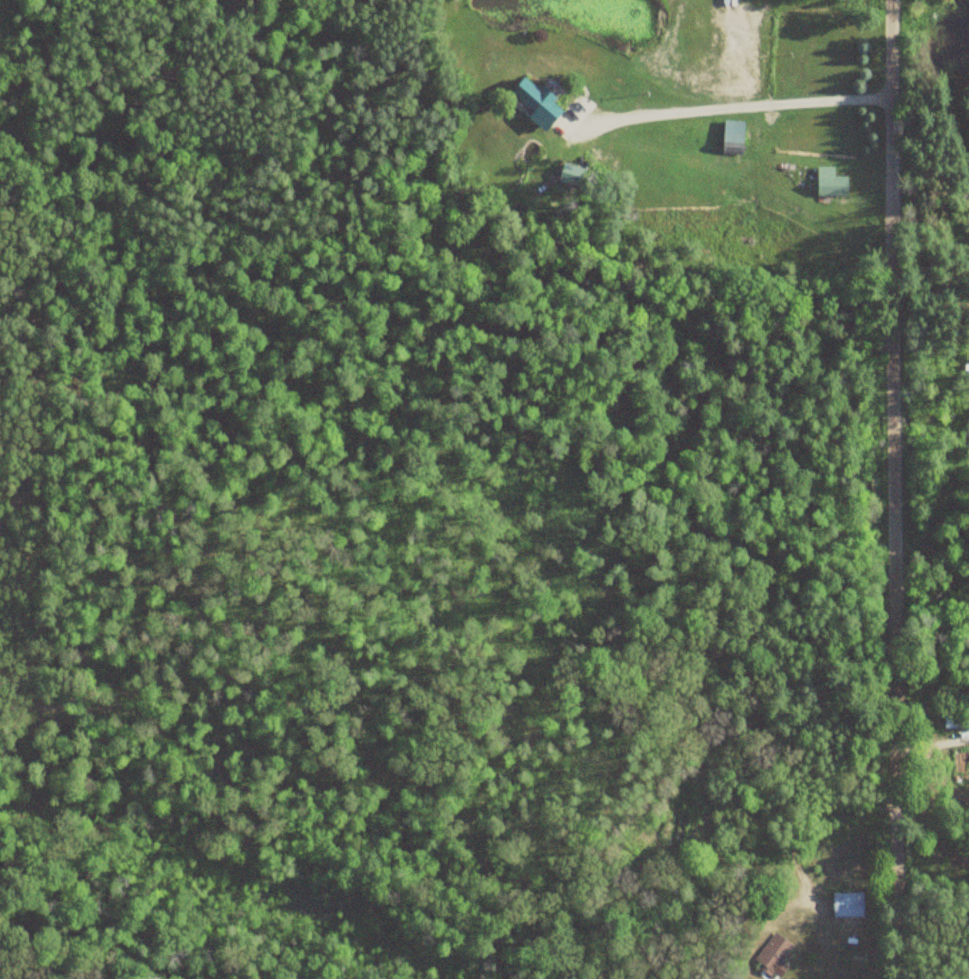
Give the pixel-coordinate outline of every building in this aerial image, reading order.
[(528,113),(524,117),(540,132),(559,111),(549,102),(552,99),(538,86),(534,90),(520,77),(506,93),(528,113)] [(739,122),(721,121),(720,153),(738,154),(739,122)] [(832,168),(814,168),(814,197),(844,197),(844,177),(832,177),(832,168)] [(830,919),(860,919),(860,894),(830,894),(830,919)] [(773,934),(751,963),(772,978),(777,978),(786,968),(779,963),(790,947),(773,934)]
